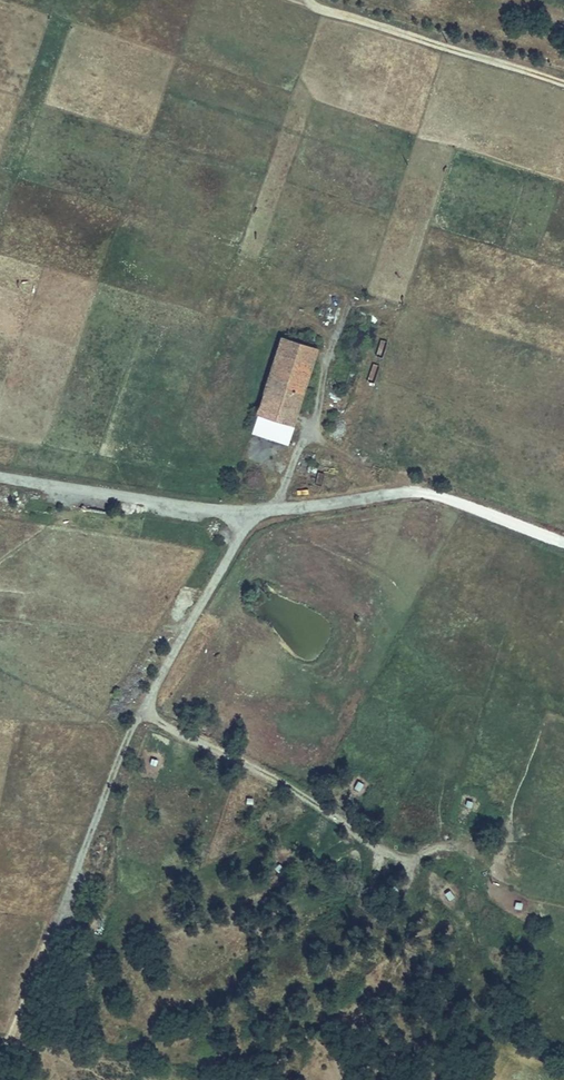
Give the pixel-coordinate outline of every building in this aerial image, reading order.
[(255,414),(282,423),(293,427),(319,348),(281,336),(255,414)] [(368,381),(374,382),(378,365),(371,364),(368,381)]
